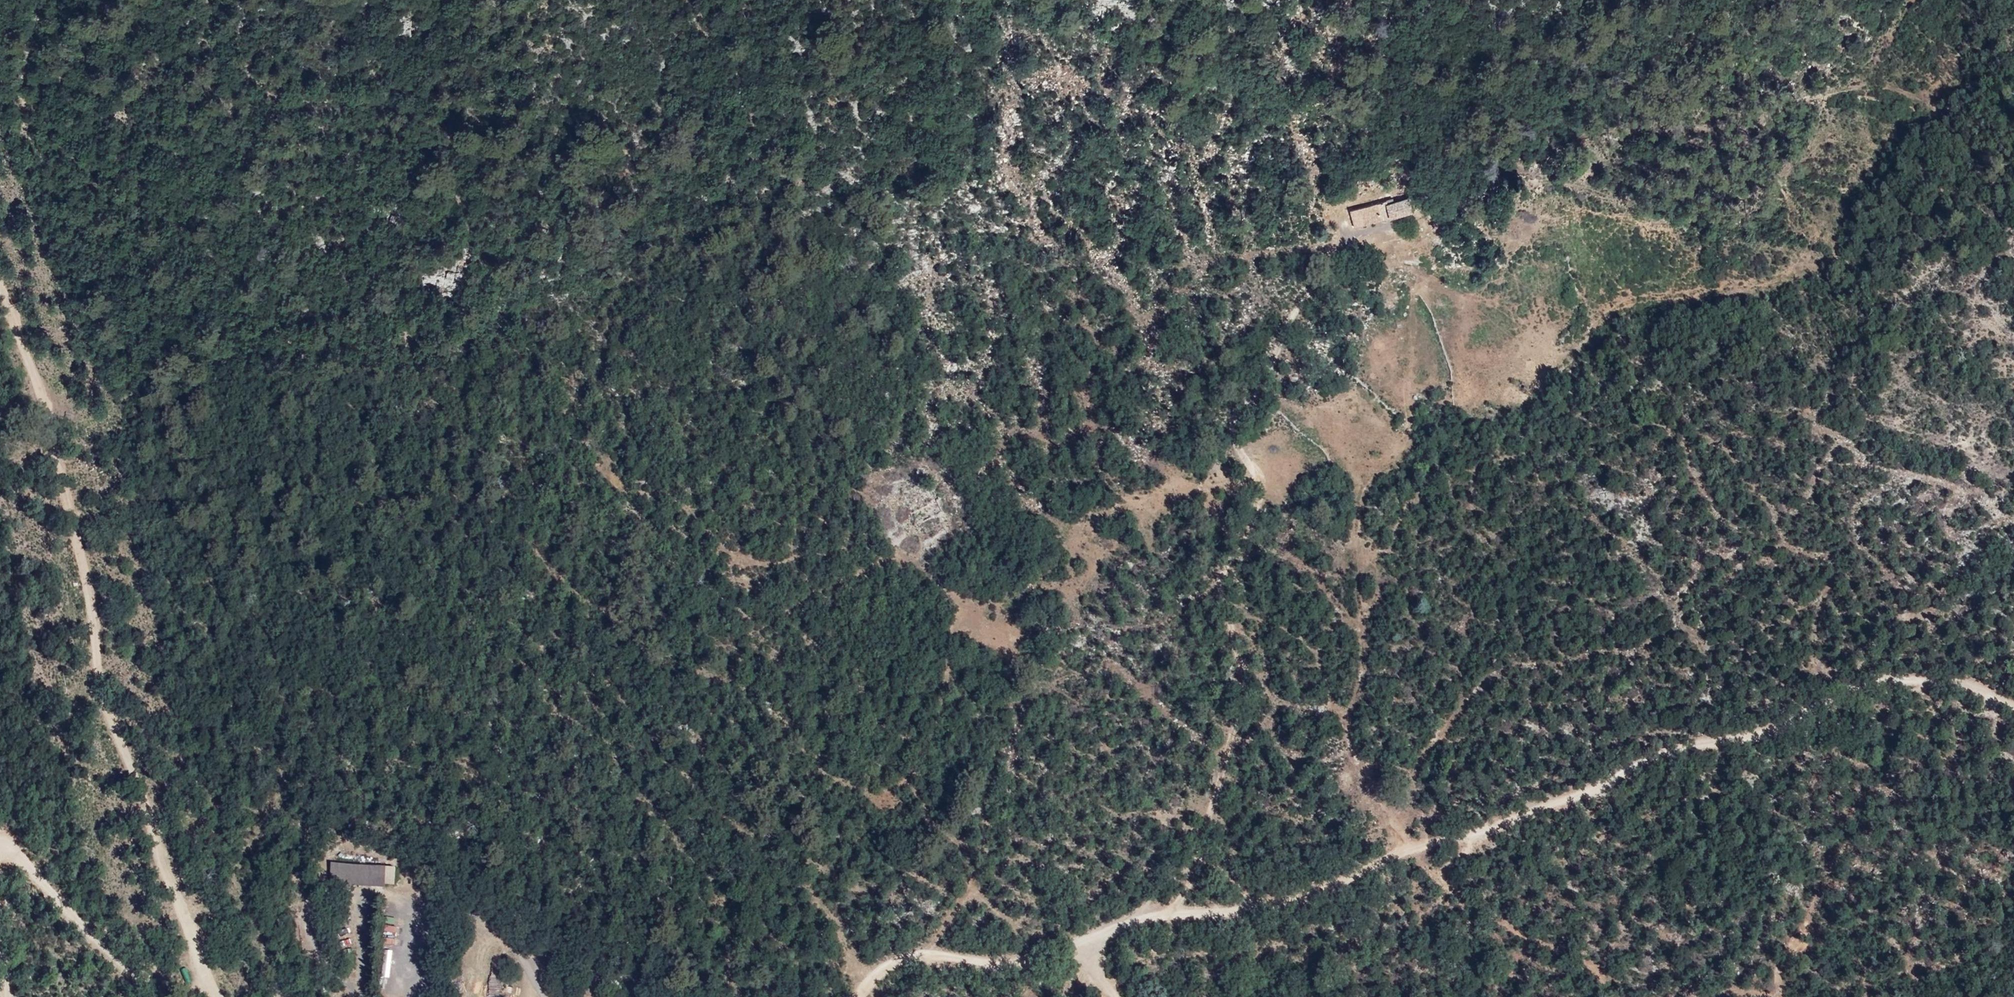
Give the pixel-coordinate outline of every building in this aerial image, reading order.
[(1385,200),(1345,210),(1352,232),(1387,223),(1415,213),(1409,198),(1386,206),(1385,200)] [(385,869),(333,865),(332,883),(383,886),(385,869)]
